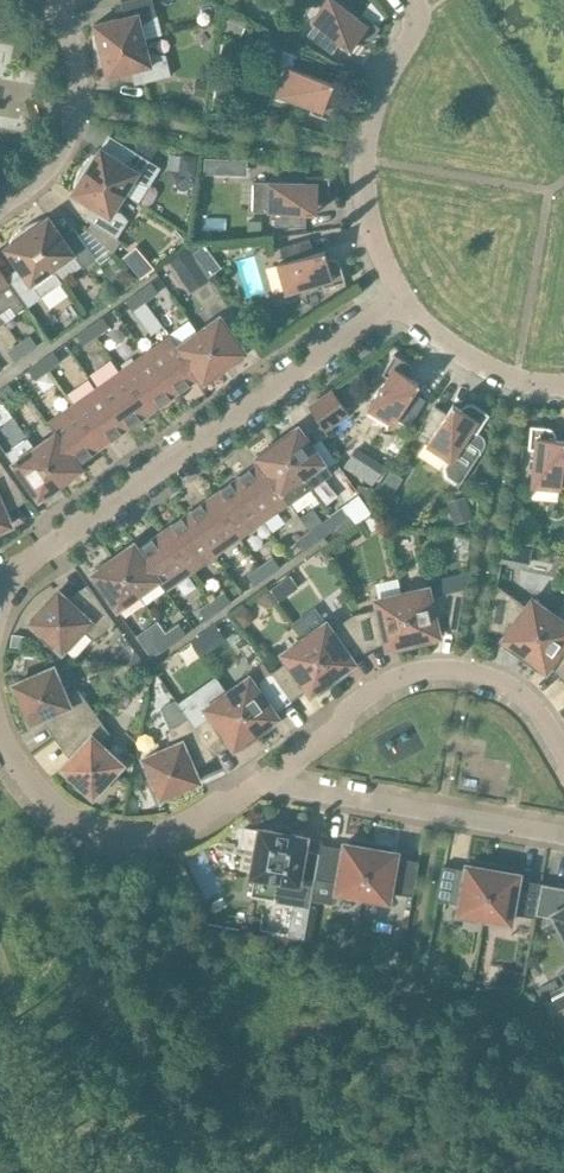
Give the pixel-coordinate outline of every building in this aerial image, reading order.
[(152,0),(128,0),(121,2),(125,16),(94,24),(101,50),(145,39),(141,24),(156,16),(152,0)] [(308,35),(333,54),(341,42),(350,49),(356,41),(358,42),(360,43),(361,44),(363,44),(365,44),(366,43),(368,43),(370,42),(371,41),(381,27),(378,25),(384,17),(374,2),(364,14),(362,13),(359,18),(335,0),(326,0),(311,20),(316,23),(308,35)] [(228,19),(223,31),(241,38),(245,26),(228,19)] [(172,75),(167,54),(149,54),(145,39),(101,50),(107,76),(138,69),(142,83),(172,75)] [(332,120),(337,106),(338,105),(338,103),(338,101),(338,100),(338,98),(337,97),(336,95),(335,94),(333,93),(332,92),(330,92),(334,82),(323,78),(327,65),(305,57),(298,54),(282,48),(277,62),(287,66),(277,94),(312,106),(310,112),(332,120)] [(196,79),(194,95),(205,97),(207,80),(196,79)] [(86,170),(125,194),(133,181),(150,186),(161,168),(135,151),(127,163),(101,147),(86,170)] [(182,153),(179,175),(195,177),(198,155),(182,153)] [(91,222),(117,238),(129,219),(117,207),(125,194),(86,170),(72,193),(99,210),(91,222)] [(253,211),(269,212),(275,212),(275,226),(306,226),(306,212),(308,212),(308,202),(319,202),(321,202),(323,202),(324,201),(326,200),(327,199),(328,198),(329,196),(329,195),(330,193),(330,191),(330,176),(307,176),(306,182),(254,182),(253,211)] [(26,232),(53,269),(74,254),(83,268),(97,258),(79,233),(67,242),(49,216),(26,232)] [(53,269),(26,232),(4,247),(23,273),(11,282),(28,307),(42,297),(41,296),(62,281),(53,269)] [(278,263),(286,292),(322,282),(323,288),(346,281),(341,264),(340,262),(339,261),(337,260),(336,259),(334,259),(333,259),(331,259),(329,259),(318,262),(315,252),(314,253),(310,239),(281,248),(285,261),(278,263)] [(204,244),(195,244),(186,245),(187,247),(209,277),(222,267),(204,244)] [(136,245),(123,257),(141,278),(142,279),(154,269),(155,268),(136,245)] [(187,247),(169,260),(191,292),(209,277),(187,247)] [(10,306),(16,314),(26,307),(0,269),(0,314),(10,306)] [(139,291),(146,301),(159,292),(152,282),(139,291)] [(133,310),(146,301),(139,291),(126,300),(133,310)] [(220,316),(199,331),(225,368),(246,352),(240,344),(250,336),(233,312),(223,319),(220,316)] [(103,317),(90,326),(97,336),(110,327),(103,317)] [(97,336),(90,326),(77,335),(84,345),(97,336)] [(9,330),(4,333),(11,343),(16,339),(9,330)] [(199,331),(178,346),(200,377),(199,377),(203,383),(225,368),(199,331)] [(19,344),(26,353),(37,345),(31,336),(19,344)] [(178,346),(171,336),(146,354),(175,394),(199,377),(200,377),(178,346)] [(14,347),(8,351),(15,360),(15,361),(26,353),(19,344),(14,347)] [(54,352),(42,361),(49,370),(61,362),(54,352)] [(150,412),(175,394),(146,354),(121,371),(150,412)] [(369,409),(389,421),(394,424),(397,419),(410,426),(426,400),(414,392),(420,382),(411,377),(412,375),(413,373),(413,372),(413,370),(413,369),(412,367),(412,366),(411,365),(409,363),(394,354),(383,374),(388,377),(369,409)] [(78,388),(89,378),(70,358),(53,374),(62,384),(69,378),(78,388)] [(36,380),(49,370),(42,361),(29,370),(36,380)] [(126,429),(150,412),(121,371),(97,388),(126,429)] [(0,390),(0,399),(3,403),(16,394),(9,384),(0,390)] [(102,446),(126,429),(97,388),(73,405),(102,446)] [(333,390),(309,407),(326,430),(349,413),(333,391),(333,390)] [(415,437),(447,458),(442,467),(444,479),(458,488),(485,446),(485,445),(486,444),(486,442),(485,441),(485,439),(484,438),(483,436),(482,435),(478,432),(490,414),(475,404),(473,404),(472,404),(470,403),(469,404),(467,404),(466,405),(464,406),(463,407),(462,409),(453,403),(448,412),(447,413),(435,405),(415,437)] [(78,463),(102,446),(73,405),(48,423),(55,433),(77,463),(78,463)] [(328,435),(321,425),(311,432),(318,442),(328,435)] [(331,472),(298,426),(277,441),(310,487),(331,472)] [(556,439),(557,438),(557,436),(556,435),(556,433),(555,431),(554,430),(552,429),(551,428),(549,427),(547,427),(531,426),(529,449),(535,449),(532,486),(562,488),(562,482),(563,482),(563,440),(556,439)] [(82,469),(78,463),(77,463),(55,433),(35,448),(61,484),(82,469)] [(39,499),(61,484),(35,448),(28,438),(6,453),(39,499)] [(310,487),(277,441),(255,456),(259,462),(260,462),(289,503),(310,487)] [(354,481),(374,484),(378,461),(358,458),(354,481)] [(27,499),(0,461),(0,529),(11,524),(3,505),(21,493),(26,500),(27,499)] [(260,462),(259,462),(235,479),(264,520),(289,503),(260,462)] [(211,497),(240,537),(264,520),(235,479),(211,497)] [(358,485),(357,488),(366,499),(374,488),(358,485)] [(330,517),(337,526),(343,534),(373,513),(361,495),(343,508),(330,517)] [(467,496),(448,502),(455,525),(474,519),(467,496)] [(187,514),(216,555),(240,537),(211,497),(187,514)] [(163,531),(192,572),(216,555),(187,514),(163,531)] [(310,531),(317,541),(329,532),(322,522),(310,531)] [(160,579),(159,580),(166,590),(192,572),(163,531),(138,548),(138,549),(160,579)] [(317,541),(310,531),(297,540),(304,550),(317,541)] [(113,558),(139,594),(159,580),(160,579),(138,549),(138,548),(134,542),(113,558)] [(509,542),(506,557),(529,562),(532,546),(509,542)] [(261,566),(268,576),(280,567),(273,557),(261,566)] [(113,558),(91,573),(117,609),(139,594),(113,558)] [(268,576),(261,566),(248,575),(255,585),(268,576)] [(286,578),(274,588),(283,600),(295,591),(286,578)] [(115,623),(88,584),(86,585),(92,592),(74,605),(59,591),(30,622),(62,651),(82,629),(93,638),(115,623)] [(497,585),(489,629),(502,632),(506,635),(503,639),(508,643),(506,646),(519,656),(518,657),(521,659),(554,615),(532,599),(527,606),(497,585)] [(457,632),(464,588),(430,596),(428,587),(402,593),(415,647),(419,647),(418,645),(434,641),(433,637),(439,635),(438,631),(443,630),(457,632)] [(212,600),(219,610),(231,602),(224,592),(212,600)] [(415,647),(402,593),(376,599),(378,609),(353,614),(369,650),(381,644),(386,643),(387,648),(394,646),(395,650),(410,647),(411,648),(415,647)] [(219,610),(212,600),(199,610),(206,620),(219,610)] [(247,606),(234,616),(244,628),(252,623),(253,614),(247,606)] [(297,629),(316,618),(310,609),(292,620),(297,629)] [(326,622),(304,638),(337,683),(340,681),(339,679),(352,670),(349,666),(355,662),(352,658),(356,656),(369,650),(353,614),(332,630),(326,622)] [(521,659),(524,662),(525,660),(538,670),(541,666),(546,670),(549,666),(553,669),(562,679),(563,678),(563,622),(554,615),(521,659)] [(166,633),(173,643),(186,634),(179,624),(166,633)] [(216,624),(192,641),(203,656),(227,640),(216,624)] [(173,643),(166,633),(154,642),(161,652),(173,643)] [(24,648),(26,636),(12,634),(11,646),(24,648)] [(337,683),(304,638),(283,653),(288,661),(271,672),(292,701),(308,689),(311,693),(317,689),(319,693),(332,684),(333,685),(337,683)] [(63,733),(94,711),(79,689),(65,695),(53,667),(14,684),(30,723),(50,714),(63,733)] [(292,701),(271,672),(255,684),(249,677),(228,692),(260,737),(263,735),(262,734),(275,724),(273,721),(278,717),(275,713),(292,701)] [(260,737),(228,692),(206,708),(211,715),(195,727),(209,749),(214,756),(232,744),(234,748),(240,744),(242,748),(256,738),(256,740),(260,737)] [(94,711),(63,733),(76,752),(62,767),(93,796),(122,764),(100,744),(110,733),(94,711)] [(191,762),(209,749),(195,727),(188,717),(166,733),(172,746),(144,758),(161,797),(199,781),(191,762)] [(310,908),(315,878),(319,853),(304,850),(307,836),(260,828),(259,831),(254,829),(251,848),(256,849),(252,875),(255,875),(251,895),(276,899),(276,902),(293,905),(287,935),(304,938),(310,908)] [(321,844),(319,853),(315,878),(337,882),(336,891),(362,896),(372,842),(368,841),(368,842),(352,840),(351,844),(344,843),(344,848),(321,844)] [(397,858),(397,852),(391,851),(391,847),(376,844),(376,842),(372,842),(362,896),(389,901),(391,891),(413,895),(419,861),(397,858)] [(458,913),(485,918),(495,863),(490,862),(490,864),(474,861),(473,866),(467,864),(466,870),(443,865),(437,900),(460,904),(458,913)] [(536,917),(536,914),(542,883),(519,879),(520,874),(513,873),(514,868),(498,866),(499,864),(495,863),(485,918),(511,923),(513,913),(536,917)] [(536,914),(550,917),(554,915),(563,931),(563,887),(542,883),(536,914)] [(499,968),(496,985),(520,985),(523,972),(499,968)] [(550,992),(559,1010),(563,1008),(563,984),(550,992)]
